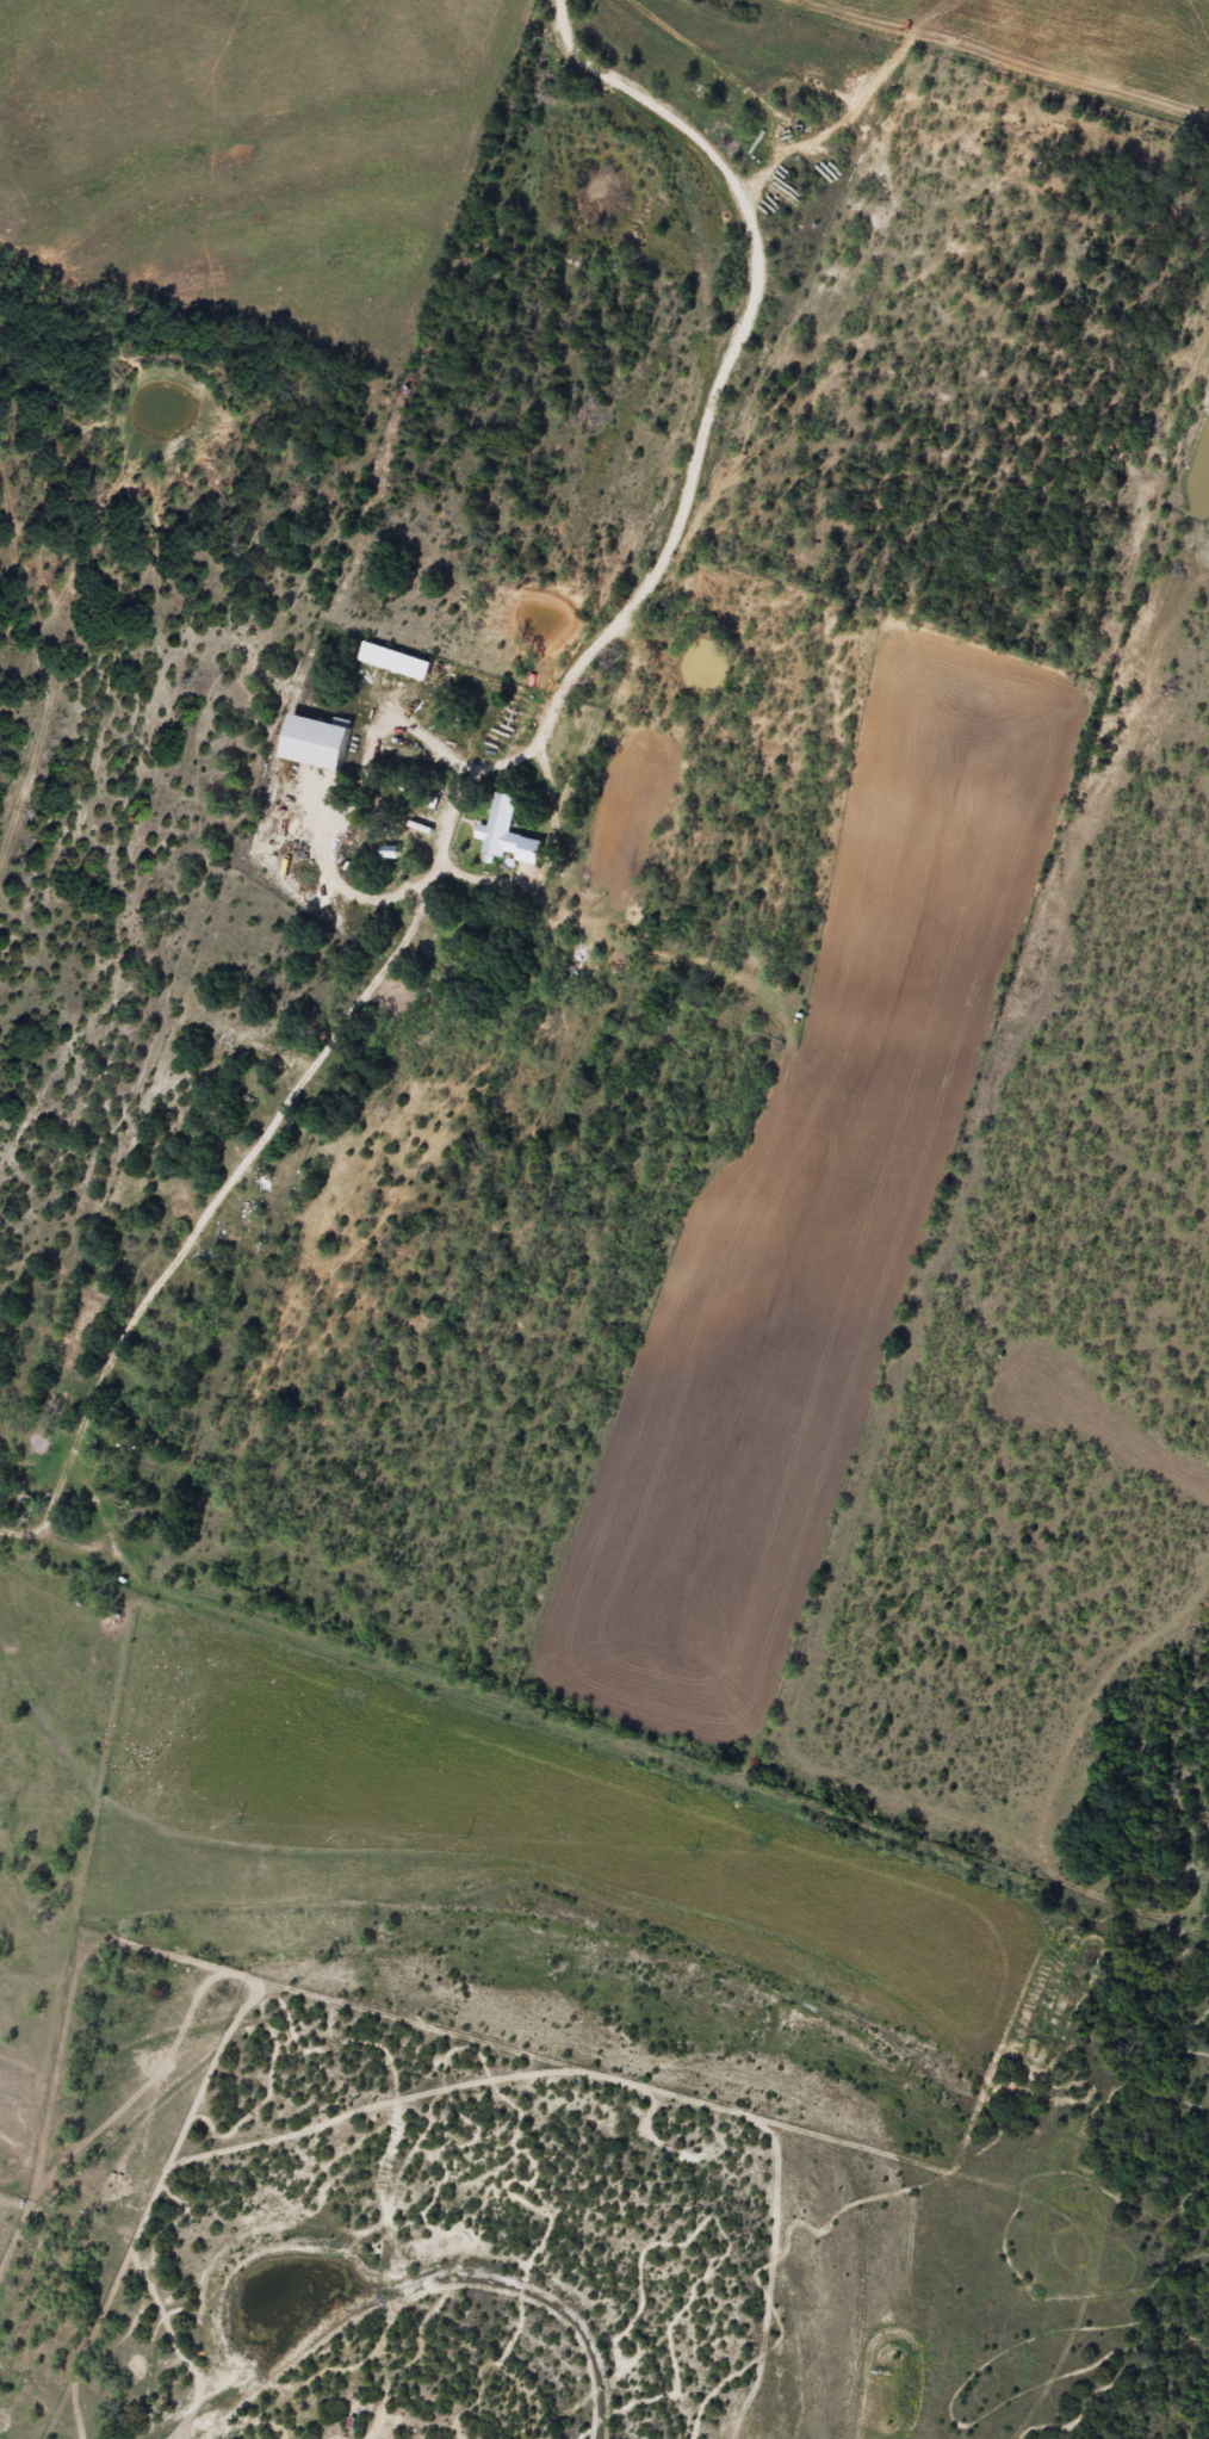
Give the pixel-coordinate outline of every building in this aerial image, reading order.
[(272,758),(333,773),(344,725),(283,711),(272,758)] [(506,833),(514,796),(492,792),(485,826),(474,824),(471,838),(481,840),(477,861),(489,863),(490,856),(533,865),(538,840),(506,833)]
